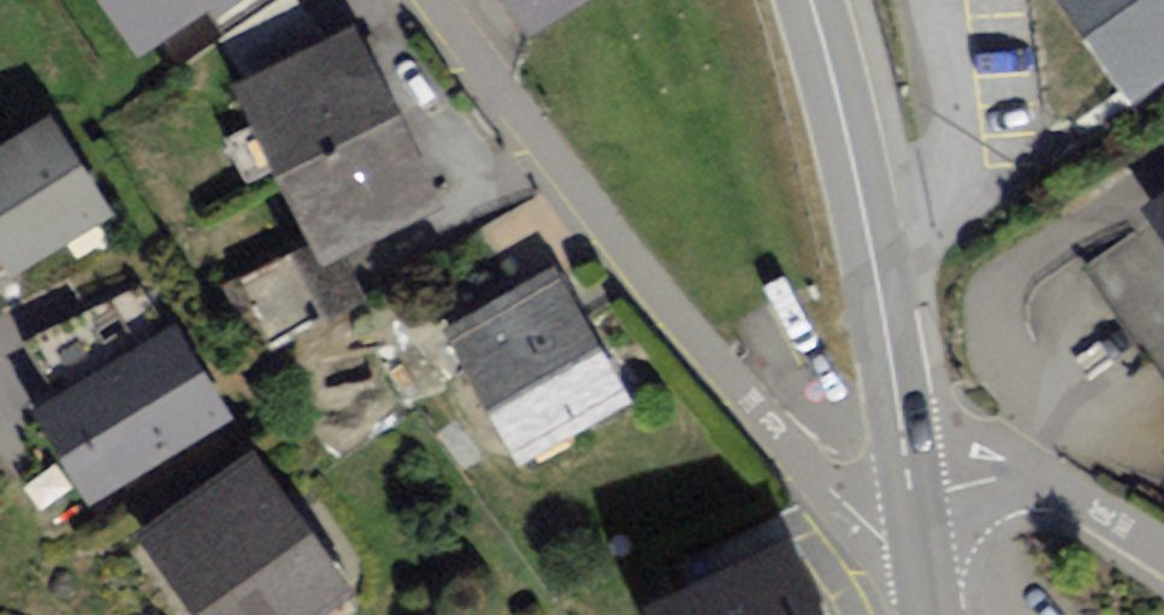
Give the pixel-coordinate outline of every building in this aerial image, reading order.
[(137,48),(219,0),(105,0),(137,48)] [(536,38),(596,0),(512,0),(536,38)] [(982,74),(1163,8),(1163,0),(954,0),(982,74)] [(378,30),(248,89),(332,271),(462,211),(378,30)] [(0,153),(0,260),(16,286),(118,221),(54,119),(0,153)] [(1083,277),(1163,402),(1163,222),(1083,277)] [(344,305),(309,243),(235,280),(273,346),(344,305)] [(559,269),(440,331),(514,471),(633,409),(559,269)] [(236,421),(175,317),(33,396),(95,503),(236,421)] [(253,462),(144,541),(199,614),(342,614),(361,602),(253,462)] [(650,583),(663,614),(836,614),(799,523),(650,583)]
